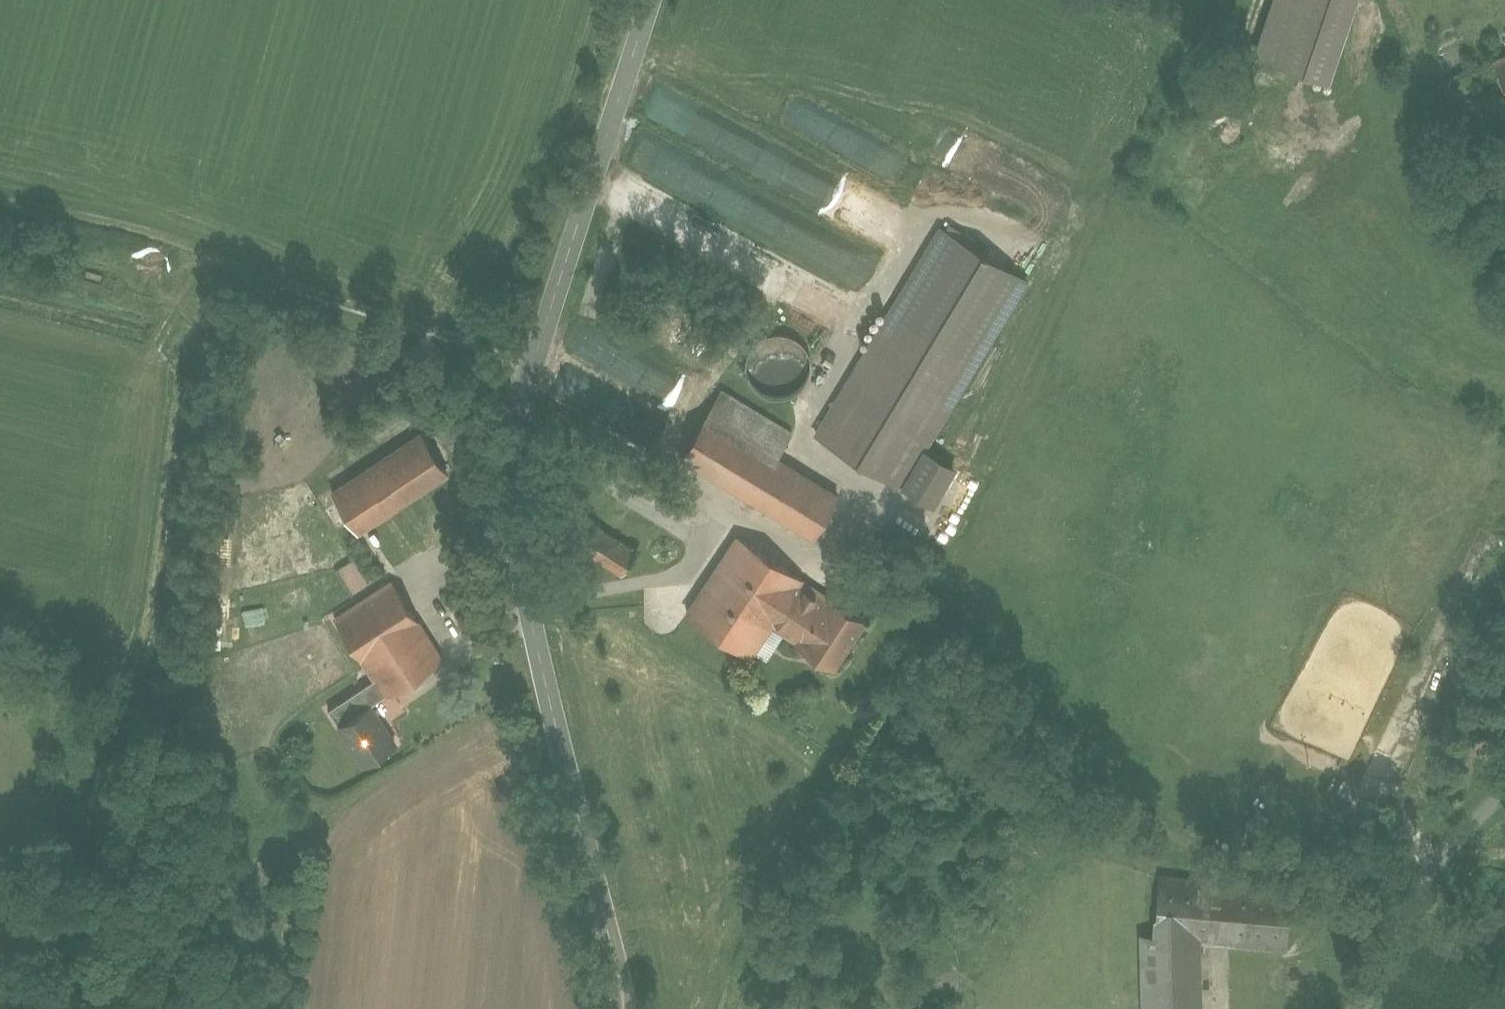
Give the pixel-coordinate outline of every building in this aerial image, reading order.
[(1252,49),(1332,75),(1357,0),(1269,0),(1252,49)] [(1504,77),(1504,52),(1496,56),(1504,77)] [(944,223),(818,425),(903,478),(926,442),(1029,277),(944,223)] [(804,392),(805,334),(748,333),(747,391),(804,392)] [(792,432),(722,388),(680,455),(813,537),(841,492),(779,454),(792,432)] [(330,486),(359,531),(450,471),(421,427),(330,486)] [(960,463),(926,442),(903,478),(938,499),(960,463)] [(636,546),(593,517),(578,540),(621,568),(636,546)] [(803,572),(739,533),(691,611),(755,650),(770,624),(799,579),(803,572)] [(334,616),(386,692),(444,653),(392,577),(334,616)] [(838,666),(866,621),(799,579),(770,624),(838,666)] [(388,693),(396,711),(411,704),(402,686),(388,693)] [(336,723),(365,764),(399,740),(371,699),(336,723)] [(1204,944),(1287,951),(1290,883),(1158,872),(1154,932),(1138,932),(1141,1008),(1205,1008),(1204,944)]
